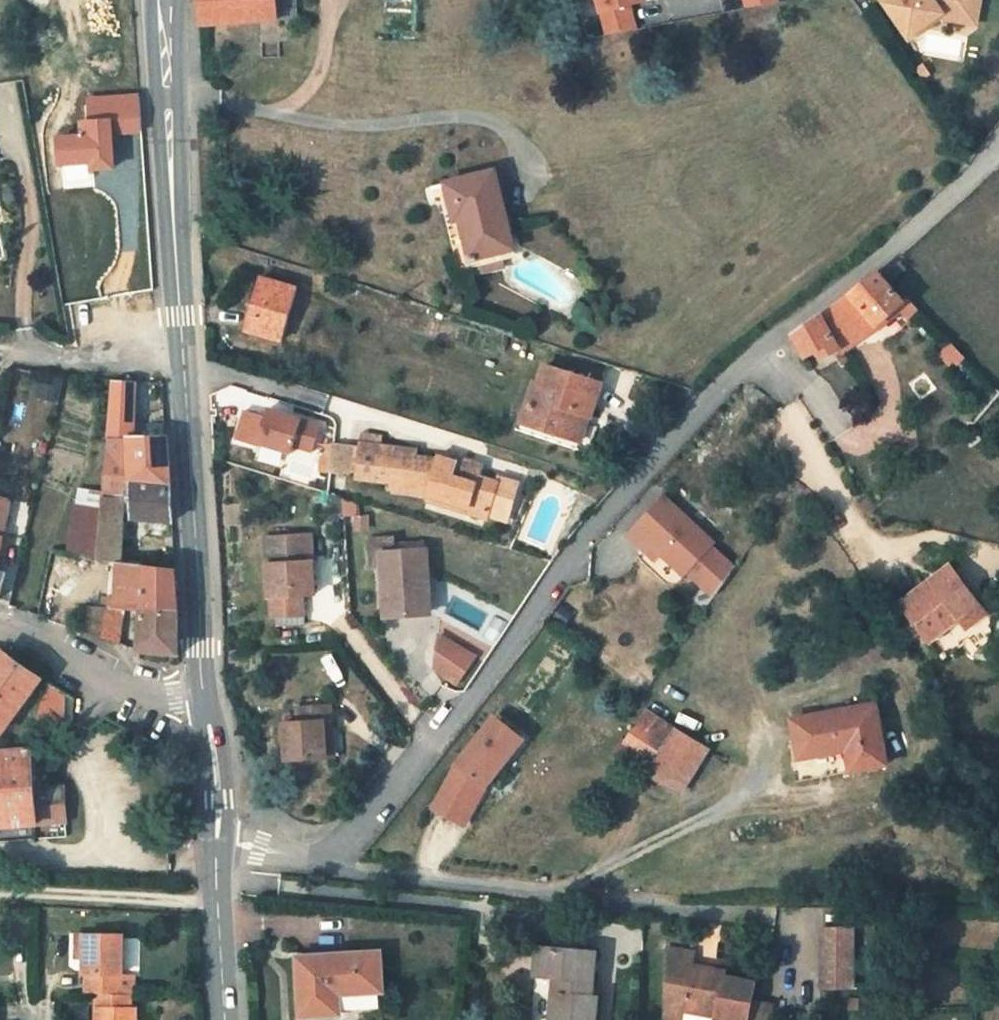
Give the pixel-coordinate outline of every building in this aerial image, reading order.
[(208,24),(275,20),(275,0),(208,0),(208,24)] [(275,20),(297,18),(295,0),(275,0),(275,20)] [(604,35),(634,30),(627,7),(642,4),(641,0),(594,0),(604,35)] [(745,10),(777,4),(776,0),(743,0),(745,10)] [(908,38),(941,14),(959,18),(962,0),(881,0),(908,38)] [(959,18),(978,21),(982,0),(962,0),(959,18)] [(58,164),(90,162),(90,169),(111,168),(109,132),(137,131),(135,96),(89,98),(90,122),(79,122),(80,137),(56,138),(58,164)] [(491,172),(444,185),(463,262),(510,249),(491,172)] [(905,269),(899,261),(886,273),(892,280),(905,269)] [(864,280),(846,295),(877,325),(879,326),(898,307),(908,315),(917,307),(906,296),(902,299),(874,271),(864,280)] [(258,280),(253,280),(246,308),(250,309),(245,330),(282,340),(296,284),(259,275),(258,280)] [(840,352),(877,325),(846,295),(842,299),(821,315),(793,336),(806,358),(817,351),(822,360),(837,350),(840,352)] [(945,361),(949,357),(955,362),(962,355),(949,341),(937,353),(945,361)] [(531,377),(524,401),(537,405),(531,423),(571,436),(578,412),(586,415),(595,383),(542,365),(538,379),(531,377)] [(133,475),(133,485),(169,486),(169,476),(166,439),(135,439),(136,383),(112,383),(106,476),(133,475)] [(531,423),(537,405),(524,401),(518,418),(531,423)] [(266,417),(246,411),(238,441),(258,447),(259,443),(293,454),(295,447),(313,452),(320,426),(269,410),(266,417)] [(586,415),(578,412),(571,436),(576,437),(575,441),(583,443),(589,419),(586,418),(586,415)] [(362,444),(334,442),(331,469),(359,473),(358,478),(392,483),(391,489),(423,494),(436,457),(416,454),(417,447),(363,439),(362,444)] [(436,452),(436,457),(423,494),(428,495),(427,499),(466,512),(470,498),(489,504),(497,478),(482,474),(478,481),(449,471),(453,456),(436,452)] [(483,465),(453,456),(449,471),(478,481),(483,465)] [(470,498),(466,512),(484,519),(508,525),(522,479),(498,473),(497,478),(489,504),(470,498)] [(133,475),(106,476),(104,476),(102,514),(100,560),(119,562),(123,507),(132,508),(133,518),(171,521),(169,486),(133,485),(133,475)] [(353,501),(340,497),(341,516),(353,516),(353,501)] [(665,500),(629,540),(642,551),(648,545),(665,560),(684,577),(687,573),(711,547),(715,544),(665,500)] [(364,515),(353,516),(354,530),(364,529),(364,515)] [(307,538),(262,541),(269,615),(271,620),(275,620),(278,629),(301,627),(304,622),(302,596),(313,595),(307,538)] [(393,541),(381,542),(382,570),(385,620),(422,618),(420,587),(428,587),(426,554),(422,554),(394,556),(394,550),(393,541)] [(381,542),(371,542),(372,571),(382,570),(381,542)] [(648,545),(642,551),(659,566),(665,560),(648,545)] [(735,568),(711,547),(687,573),(713,596),(735,568)] [(422,548),(394,550),(394,556),(422,554),(422,548)] [(141,564),(109,562),(109,598),(100,597),(99,607),(104,607),(122,611),(139,613),(141,564)] [(174,568),(141,564),(139,613),(177,612),(176,589),(174,568)] [(951,566),(902,605),(927,636),(955,614),(961,621),(967,628),(986,613),(951,566)] [(83,631),(99,637),(104,607),(99,607),(89,605),(83,631)] [(122,611),(104,607),(99,637),(117,644),(122,611)] [(139,613),(137,651),(178,656),(177,612),(139,613)] [(955,614),(927,636),(931,643),(961,621),(955,614)] [(439,637),(435,651),(465,672),(473,661),(439,637)] [(1,732),(37,677),(0,650),(0,731),(1,732)] [(465,672),(435,651),(431,668),(455,686),(465,672)] [(44,682),(34,727),(58,726),(57,690),(44,682)] [(847,749),(851,772),(887,766),(887,764),(876,703),(875,703),(875,701),(791,718),(799,757),(847,749)] [(327,707),(295,707),(296,723),(282,724),(284,760),(321,758),(319,722),(327,721),(327,707)] [(676,793),(705,749),(645,709),(623,742),(652,760),(644,772),(676,793)] [(458,769),(434,807),(462,824),(484,787),(487,789),(521,742),(494,720),(456,767),(458,769)] [(799,757),(793,758),(797,782),(851,772),(847,749),(799,757)] [(63,822),(60,788),(33,789),(30,750),(0,752),(0,828),(63,822)] [(852,933),(821,932),(818,992),(850,994),(852,933)] [(79,973),(83,974),(83,993),(91,993),(121,994),(120,934),(69,934),(70,953),(78,954),(79,973)] [(127,937),(127,971),(138,971),(138,937),(127,937)] [(592,998),(587,997),(591,954),(533,948),(530,975),(561,978),(560,994),(549,994),(547,1019),(590,1019),(592,998)] [(676,1009),(677,1002),(712,1009),(711,1016),(729,1019),(743,1019),(747,999),(750,981),(721,975),(722,971),(698,966),(700,954),(671,948),(669,959),(657,1017),(670,1019),(674,1019),(676,1009)] [(335,1009),(333,991),(376,987),(375,949),(293,954),(297,1012),(335,1009)] [(91,993),(91,1019),(132,1019),(132,1006),(128,1006),(128,994),(121,994),(91,993)] [(747,999),(743,1019),(769,1019),(771,1004),(747,999)] [(676,1009),(711,1016),(712,1009),(677,1002),(676,1009)]
